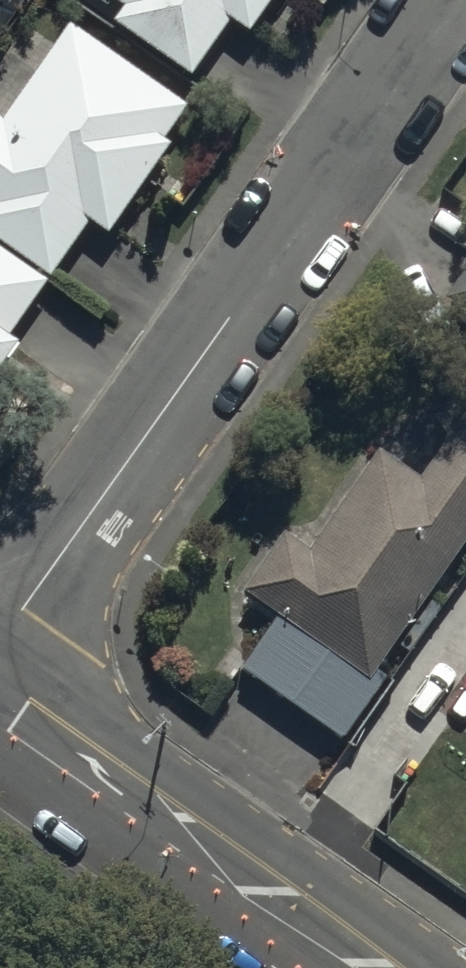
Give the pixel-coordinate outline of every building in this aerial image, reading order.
[(11,0),(0,0),(0,15),(11,0)] [(211,79),(269,0),(102,0),(211,79)] [(26,352),(8,343),(92,226),(112,240),(198,120),(68,28),(1,122),(0,121),(0,389),(26,352)] [(465,551),(465,430),(461,427),(418,489),(378,461),(310,561),(283,542),(242,602),(278,626),(240,681),(344,752),(388,687),(377,680),(465,551)]
